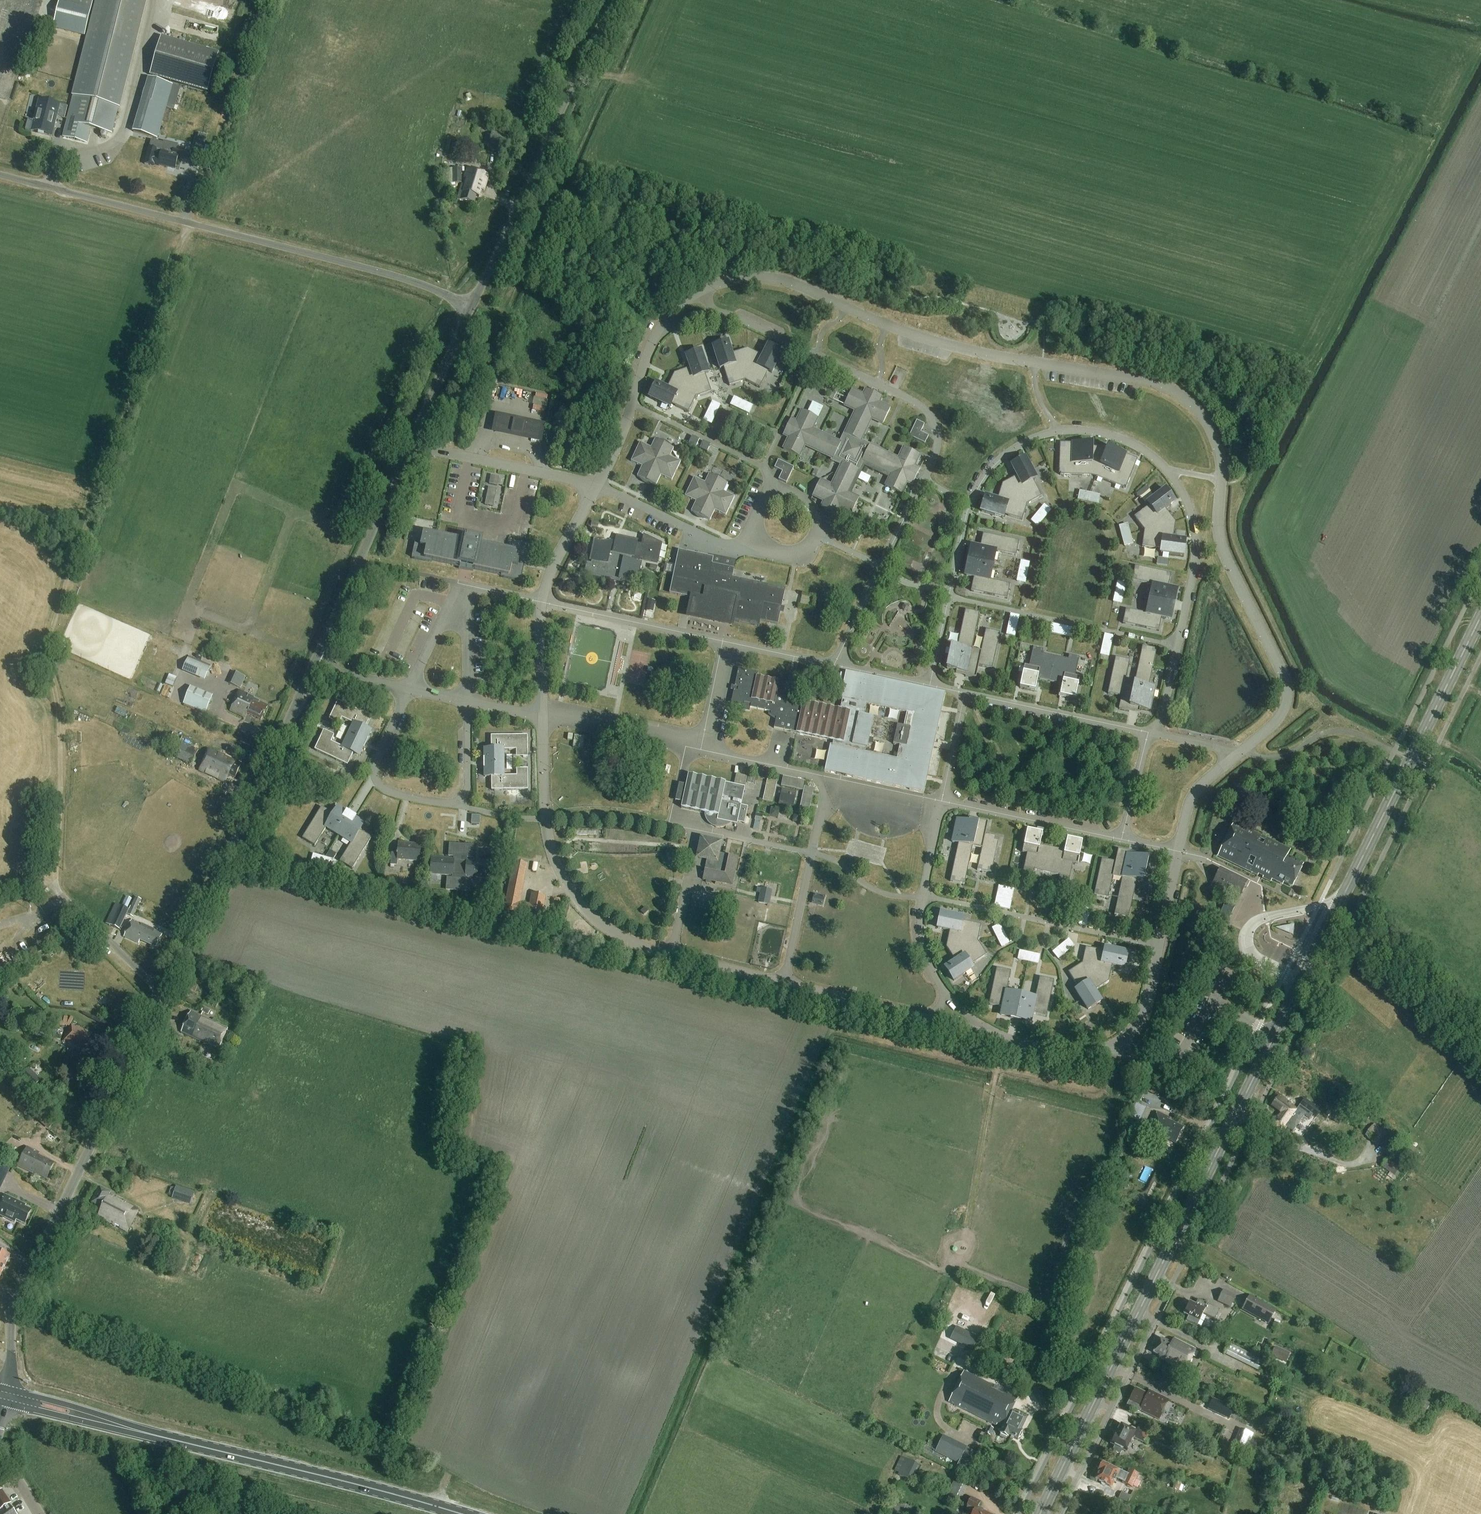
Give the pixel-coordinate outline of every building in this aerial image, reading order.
[(53,28),(85,37),(94,0),(60,0),(53,28)] [(133,48),(135,49),(148,0),(96,0),(87,36),(90,37),(68,122),(66,133),(80,137),(85,126),(111,133),(133,48)] [(208,93),(219,54),(161,37),(150,76),(208,93)] [(157,138),(171,89),(147,82),(133,131),(157,138)] [(39,100),(36,111),(31,131),(51,137),(56,116),(65,119),(66,112),(67,108),(39,100)] [(194,154),(204,156),(208,135),(198,133),(194,154)] [(155,165),(159,166),(175,170),(178,157),(188,159),(190,152),(174,149),(173,154),(149,148),(145,164),(155,166),(155,165)] [(447,168),(447,183),(463,182),(462,167),(447,168)] [(483,189),(488,172),(468,167),(461,190),(459,189),(457,199),(473,204),(476,194),(478,195),(480,189),(483,189)] [(730,387),(745,382),(748,350),(732,355),(728,344),(713,348),(720,370),(724,369),(730,387)] [(748,350),(745,382),(760,390),(769,372),(772,374),(782,354),(768,347),(763,358),(748,350)] [(690,369),(675,375),(696,399),(712,393),(705,375),(709,374),(701,353),(686,358),(690,369)] [(696,399),(675,375),(667,390),(656,385),(650,399),(670,409),(672,405),(689,414),(696,399)] [(494,383),(490,396),(495,398),(499,384),(494,383)] [(853,468),(857,459),(891,476),(886,487),(901,495),(907,483),(913,486),(920,470),(914,467),(920,456),(904,448),(899,460),(861,442),(872,419),(883,425),(891,409),(879,404),(882,398),(866,390),(863,396),(852,391),(844,406),(856,412),(845,435),(850,438),(846,446),(812,430),(818,419),(802,411),(797,423),(791,420),(783,436),(789,439),(784,450),(799,458),(805,446),(833,460),(832,462),(839,466),(841,463),(843,464),(832,487),(820,481),(813,497),(824,502),(822,508),(837,516),(840,510),(852,515),(859,500),(848,494),(859,471),(853,468)] [(740,410),(744,403),(734,399),(731,406),(740,410)] [(709,413),(716,416),(720,407),(713,403),(709,413)] [(753,408),(744,403),(740,410),(749,415),(753,408)] [(711,425),(716,416),(709,413),(704,422),(711,425)] [(495,431),(539,440),(542,428),(498,418),(495,431)] [(925,445),(929,437),(921,433),(925,425),(917,422),(909,437),(925,445)] [(696,447),(699,440),(692,437),(689,444),(696,447)] [(647,482),(664,445),(655,441),(651,449),(640,444),(631,463),(642,468),(637,478),(647,482)] [(707,452),(710,445),(703,442),(700,449),(707,452)] [(1091,476),(1094,476),(1099,449),(1091,448),(1092,445),(1060,444),(1059,474),(1061,474),(1061,475),(1091,476)] [(674,450),(664,445),(647,482),(656,487),(661,477),(672,482),(681,463),(670,458),(674,450)] [(1107,451),(1099,449),(1094,476),(1096,477),(1124,488),(1124,487),(1126,488),(1136,462),(1137,460),(1108,448),(1107,451)] [(1002,484),(1027,505),(1042,497),(1033,480),(1036,478),(1025,458),(1011,466),(1017,477),(1002,484)] [(778,461),(774,468),(782,472),(779,480),(786,484),(794,468),(778,461)] [(499,484),(500,475),(492,474),(490,483),(499,484)] [(701,517),(718,480),(709,476),(705,484),(694,479),(685,497),(696,503),(691,513),(701,517)] [(728,485),(718,480),(701,517),(710,522),(715,512),(726,517),(735,498),(724,493),(728,485)] [(1022,521),(1027,505),(1002,484),(997,500),(986,497),(981,512),(1003,518),(1004,515),(1022,521)] [(495,506),(497,487),(489,486),(486,505),(495,506)] [(1144,531),(1175,522),(1165,509),(1175,502),(1165,489),(1147,503),(1149,506),(1134,518),(1144,531)] [(1079,499),(1088,501),(1090,494),(1080,492),(1079,499)] [(1090,494),(1088,501),(1098,503),(1099,496),(1090,494)] [(1044,505),(1037,513),(1044,519),(1051,511),(1044,505)] [(540,538),(546,514),(538,512),(532,536),(540,538)] [(1038,527),(1044,519),(1037,513),(1031,521),(1038,527)] [(1173,539),(1175,522),(1144,531),(1142,547),(1161,550),(1161,553),(1183,556),(1185,541),(1173,539)] [(1122,537),(1130,534),(1127,524),(1119,526),(1122,537)] [(502,576),(502,577),(502,578),(522,582),(525,569),(524,569),(525,565),(520,564),(522,554),(481,545),(481,542),(466,539),(465,542),(424,533),(422,543),(416,542),(416,546),(413,559),(433,563),(433,562),(502,576)] [(972,546),(969,561),(991,566),(994,551),(1016,556),(1019,542),(983,534),(980,548),(972,546)] [(1130,534),(1122,537),(1124,547),(1133,544),(1130,534)] [(641,564),(639,563),(639,559),(657,563),(661,544),(644,536),(642,546),(638,545),(638,542),(617,538),(615,546),(612,546),(612,544),(596,541),(591,562),(593,563),(592,566),(588,565),(586,576),(614,582),(614,579),(620,581),(637,585),(641,564)] [(780,615),(785,589),(767,586),(733,579),(735,570),(713,565),(714,558),(679,550),(670,595),(696,600),(694,607),(733,621),(732,622),(759,628),(761,621),(778,625),(780,615)] [(991,566),(969,561),(966,576),(974,578),(971,591),(1007,599),(1010,585),(988,580),(991,566)] [(1021,561),(1019,571),(1028,573),(1030,563),(1021,561)] [(1153,586),(1150,600),(1172,605),(1175,590),(1168,588),(1170,574),(1134,567),(1131,581),(1153,586)] [(1025,584),(1028,573),(1019,571),(1016,582),(1025,584)] [(1117,582),(1115,592),(1123,594),(1125,584),(1117,582)] [(1123,594),(1115,592),(1113,602),(1121,604),(1123,594)] [(813,597),(802,595),(800,605),(811,608),(813,597)] [(1172,605),(1150,600),(1147,614),(1125,610),(1122,624),(1158,632),(1161,618),(1169,620),(1172,605)] [(946,670),(965,674),(970,651),(971,651),(978,614),(964,611),(956,649),(950,648),(946,670)] [(1009,616),(1007,626),(1015,627),(1017,617),(1009,616)] [(1015,627),(1007,626),(1005,635),(1013,637),(1015,627)] [(1060,636),(1062,628),(1052,626),(1050,634),(1060,636)] [(1072,630),(1062,628),(1060,636),(1070,638),(1072,630)] [(991,670),(999,634),(984,631),(980,653),(971,651),(970,651),(965,674),(965,677),(975,679),(978,667),(991,670)] [(1104,636),(1102,645),(1110,647),(1112,637),(1104,636)] [(1110,647),(1102,645),(1100,655),(1108,657),(1110,647)] [(1139,709),(1149,711),(1154,689),(1148,687),(1156,650),(1142,647),(1134,684),(1128,711),(1138,713),(1139,709)] [(1050,683),(1055,658),(1042,655),(1043,651),(1033,649),(1029,668),(1025,667),(1020,689),(1036,692),(1038,680),(1050,683)] [(1068,660),(1055,658),(1050,683),(1063,685),(1060,697),(1076,700),(1080,678),(1075,677),(1079,658),(1069,656),(1068,660)] [(1121,696),(1118,709),(1128,711),(1134,684),(1124,682),(1129,661),(1115,657),(1107,693),(1121,696)] [(210,667),(188,658),(182,672),(205,681),(210,667)] [(234,671),(230,683),(242,687),(246,676),(234,671)] [(739,671),(731,705),(744,708),(743,711),(750,713),(751,710),(773,714),(776,717),(774,730),(834,742),(833,746),(831,746),(825,772),(924,794),(946,694),(846,673),(840,700),(843,700),(840,711),(790,701),(785,697),(788,685),(758,678),(759,675),(739,671)] [(169,675),(165,684),(173,687),(177,678),(169,675)] [(213,696),(190,686),(183,704),(205,713),(213,696)] [(261,720),(267,706),(256,701),(256,700),(238,692),(229,711),(244,717),(246,714),(261,720)] [(354,724),(348,736),(366,745),(368,740),(367,740),(371,732),(365,729),(371,717),(338,701),(329,720),(339,725),(342,719),(354,724)] [(314,750),(348,766),(353,753),(359,756),(363,749),(364,749),(366,745),(348,736),(342,748),(331,742),(334,736),(328,733),(324,731),(314,750)] [(484,763),(504,763),(503,750),(523,750),(523,757),(528,757),(528,736),(491,736),(491,750),(485,750),(485,758),(484,758),(484,763)] [(175,758),(192,766),(199,750),(182,742),(175,758)] [(569,742),(568,754),(584,755),(585,743),(569,742)] [(234,778),(241,764),(209,749),(199,771),(225,782),(228,775),(234,778)] [(504,763),(484,763),(484,768),(485,768),(485,777),(491,777),(491,791),(528,790),(528,769),(516,769),(517,776),(504,776),(504,763)] [(745,786),(747,777),(736,774),(734,784),(745,786)] [(329,775),(327,780),(334,784),(336,778),(329,775)] [(731,825),(732,825),(737,826),(738,823),(745,825),(748,808),(741,806),(745,788),(689,776),(682,809),(705,814),(705,815),(706,817),(706,818),(706,819),(707,820),(708,822),(710,824),(711,825),(712,826),(713,827),(715,828),(716,828),(717,829),(718,829),(720,829),(722,829),(723,829),(725,829),(727,828),(729,827),(730,826),(731,825)] [(781,786),(803,791),(805,782),(783,777),(781,786)] [(777,781),(767,779),(762,800),(772,803),(777,781)] [(804,787),(800,809),(809,811),(813,789),(804,787)] [(793,808),(797,793),(782,790),(778,806),(793,808)] [(1309,811),(1311,807),(1303,803),(1301,807),(1309,811)] [(772,807),(770,815),(779,817),(780,808),(772,807)] [(327,828),(340,836),(352,816),(348,813),(348,814),(339,809),(335,815),(323,808),(303,839),(316,847),(327,828)] [(794,811),(792,819),(802,822),(804,813),(794,811)] [(352,816),(340,836),(352,844),(341,863),(353,870),(373,839),(361,832),(365,825),(356,819),(357,819),(352,816)] [(472,816),(471,824),(480,825),(480,817),(472,816)] [(992,874),(999,838),(986,835),(988,823),(978,820),(977,825),(972,847),(973,847),(982,849),(977,871),(992,874)] [(965,885),(973,847),(972,847),(977,825),(957,821),(953,843),(958,844),(950,882),(965,885)] [(1290,850),(1234,823),(1218,857),(1258,876),(1259,873),(1264,875),(1263,879),(1271,882),(1272,880),(1282,885),(1283,884),(1292,888),(1303,866),(1286,858),(1290,850)] [(1048,873),(1053,848),(1041,845),(1043,834),(1028,831),(1023,853),(1028,854),(1024,873),(1034,875),(1035,870),(1048,873)] [(1065,850),(1053,848),(1048,873),(1061,876),(1060,880),(1070,882),(1074,863),(1079,864),(1083,842),(1068,839),(1065,850)] [(705,881),(733,887),(739,859),(719,854),(721,846),(705,843),(702,858),(710,860),(705,881)] [(421,861),(423,846),(400,844),(399,854),(392,853),(391,866),(398,866),(399,860),(421,861)] [(459,891),(462,847),(451,846),(450,857),(454,858),(454,860),(432,859),(431,875),(453,877),(453,879),(448,879),(447,890),(459,891)] [(467,878),(488,880),(490,863),(468,861),(468,859),(473,859),(474,848),(462,847),(459,891),(470,892),(471,881),(466,881),(467,878)] [(1129,851),(1119,849),(1116,861),(1103,858),(1095,895),(1110,898),(1114,876),(1123,878),(1124,878),(1129,851)] [(1148,858),(1139,856),(1139,853),(1129,851),(1124,878),(1123,878),(1116,914),(1130,917),(1138,879),(1144,880),(1148,858)] [(310,863),(331,869),(333,861),(313,854),(310,863)] [(524,864),(514,862),(503,914),(541,921),(546,896),(536,894),(533,909),(515,906),(524,864)] [(1212,885),(1239,898),(1247,883),(1219,870),(1212,885)] [(1014,890),(999,887),(995,907),(1010,910),(1014,890)] [(772,890),(761,888),(758,903),(769,905),(772,890)] [(823,905),(825,895),(814,893),(813,903),(823,905)] [(135,897),(130,909),(136,912),(142,900),(135,897)] [(120,931),(128,910),(116,905),(108,926),(120,931)] [(1084,905),(1082,915),(1090,916),(1092,907),(1084,905)] [(947,948),(978,942),(982,926),(963,922),(963,918),(941,913),(938,929),(950,931),(947,948)] [(1090,916),(1082,915),(1080,925),(1088,926),(1090,916)] [(157,948),(163,935),(132,921),(125,937),(135,942),(137,939),(157,948)] [(1283,933),(1295,932),(1294,925),(1283,926),(1283,933)] [(997,938),(1005,935),(1000,926),(993,929),(997,938)] [(1009,944),(1005,935),(997,938),(1002,947),(1009,944)] [(1062,947),(1067,953),(1074,947),(1069,940),(1062,947)] [(987,956),(978,942),(947,948),(956,962),(946,968),(954,982),(973,969),(971,966),(987,956)] [(1059,959),(1067,953),(1062,947),(1054,953),(1059,959)] [(1083,964),(1110,982),(1113,966),(1125,968),(1128,953),(1106,948),(1105,952),(1086,948),(1083,964)] [(1027,962),(1029,953),(1019,951),(1017,960),(1027,962)] [(1040,955),(1029,953),(1027,962),(1038,964),(1040,955)] [(1096,991),(1110,982),(1083,964),(1069,973),(1080,989),(1077,991),(1089,1010),(1102,1002),(1096,991)] [(1017,1019),(1021,997),(1007,994),(1011,972),(997,969),(989,1005),(1003,1008),(1002,1016),(1017,1019)] [(1036,1000),(1021,997),(1017,1019),(1032,1022),(1033,1015),(1047,1017),(1055,981),(1040,978),(1036,1000)] [(35,1020),(39,1015),(31,1009),(27,1013),(35,1020)] [(218,1050),(227,1031),(227,1030),(190,1013),(180,1032),(218,1050)] [(92,1033),(76,1025),(76,1026),(71,1024),(63,1041),(83,1051),(92,1033)] [(94,1076),(100,1064),(72,1050),(65,1065),(81,1074),(83,1071),(94,1076)] [(29,1068),(20,1077),(33,1089),(42,1080),(29,1068)] [(1160,1088),(1141,1079),(1137,1087),(1156,1096),(1160,1088)] [(1282,1132),(1297,1111),(1289,1104),(1289,1103),(1279,1096),(1272,1105),(1282,1113),(1279,1118),(1276,1116),(1270,1124),(1282,1132)] [(1304,1099),(1299,1106),(1316,1118),(1321,1111),(1304,1099)] [(1129,1119),(1126,1125),(1140,1132),(1151,1111),(1134,1102),(1132,1106),(1133,1107),(1128,1118),(1129,1119)] [(43,1108),(35,1117),(49,1129),(57,1120),(43,1108)] [(1184,1128),(1173,1122),(1174,1120),(1158,1112),(1150,1129),(1176,1143),(1184,1128)] [(1424,1152),(1429,1146),(1419,1137),(1414,1143),(1424,1152)] [(1421,1154),(1410,1145),(1404,1153),(1415,1161),(1421,1154)] [(47,1178),(54,1163),(38,1155),(39,1153),(27,1148),(18,1167),(35,1175),(36,1173),(47,1178)] [(1401,1167),(1388,1157),(1381,1166),(1390,1172),(1388,1176),(1394,1181),(1400,1173),(1397,1171),(1401,1167)] [(0,1164),(0,1188),(9,1168),(0,1164)] [(172,1196),(172,1198),(190,1204),(194,1192),(176,1186),(175,1188),(171,1187),(168,1194),(172,1196)] [(138,1211),(133,1208),(108,1195),(109,1193),(99,1188),(91,1204),(101,1209),(96,1217),(127,1233),(138,1211)] [(25,1208),(26,1206),(6,1196),(0,1209),(0,1215),(15,1223),(17,1221),(25,1225),(32,1212),(25,1208)] [(3,1269),(10,1256),(0,1252),(0,1267),(3,1269)] [(1230,1308),(1236,1296),(1223,1290),(1217,1302),(1230,1308)] [(1242,1309),(1269,1324),(1276,1310),(1249,1295),(1242,1309)] [(1195,1305),(1189,1302),(1184,1313),(1189,1315),(1186,1320),(1197,1326),(1203,1314),(1215,1320),(1219,1310),(1206,1304),(1197,1300),(1195,1305)] [(950,1339),(972,1350),(979,1338),(956,1327),(950,1339)] [(1167,1362),(1167,1361),(1187,1371),(1197,1350),(1173,1338),(1171,1343),(1161,1338),(1153,1353),(1159,1356),(1159,1358),(1167,1362)] [(1229,1344),(1224,1354),(1259,1372),(1265,1361),(1229,1344)] [(1275,1347),(1270,1356),(1285,1363),(1290,1353),(1275,1347)] [(1018,1397),(994,1385),(964,1371),(949,1403),(997,1425),(998,1424),(1004,1427),(1001,1433),(1010,1437),(1010,1436),(1019,1440),(1020,1438),(1022,1439),(1024,1434),(1022,1433),(1023,1431),(1022,1429),(1027,1418),(1012,1411),(1018,1397)] [(1160,1418),(1169,1399),(1155,1393),(1153,1396),(1137,1389),(1129,1405),(1142,1411),(1143,1410),(1160,1418)] [(1221,1406),(1218,1414),(1229,1418),(1232,1410),(1221,1406)] [(1144,1442),(1149,1432),(1139,1427),(1136,1433),(1121,1425),(1116,1435),(1112,1437),(1111,1440),(1111,1443),(1116,1446),(1114,1451),(1120,1454),(1123,1448),(1128,1451),(1135,1437),(1144,1442)] [(1241,1430),(1233,1449),(1245,1454),(1252,1435),(1241,1430)] [(1183,1435),(1179,1446),(1177,1450),(1187,1453),(1190,1447),(1192,1447),(1195,1439),(1183,1435)] [(901,1456),(894,1471),(898,1473),(911,1480),(918,1465),(901,1456)] [(1128,1469),(1125,1475),(1121,1473),(1120,1471),(1103,1463),(1102,1465),(1099,1465),(1097,1468),(1099,1470),(1095,1480),(1112,1488),(1116,1478),(1123,1481),(1122,1483),(1132,1488),(1138,1474),(1128,1469)] [(1175,1480),(1172,1488),(1179,1491),(1182,1483),(1175,1480)] [(953,1482),(945,1499),(958,1506),(966,1489),(953,1482)] [(1133,1492),(1124,1487),(1118,1499),(1127,1503),(1133,1492)] [(9,1504),(11,1503),(2,1489),(0,1491),(0,1513),(16,1513),(9,1504)] [(979,1509),(982,1502),(972,1497),(966,1509),(974,1513),(973,1513),(990,1513),(979,1509)] [(1129,1513),(1132,1508),(1117,1501),(1115,1506),(1129,1513)]
